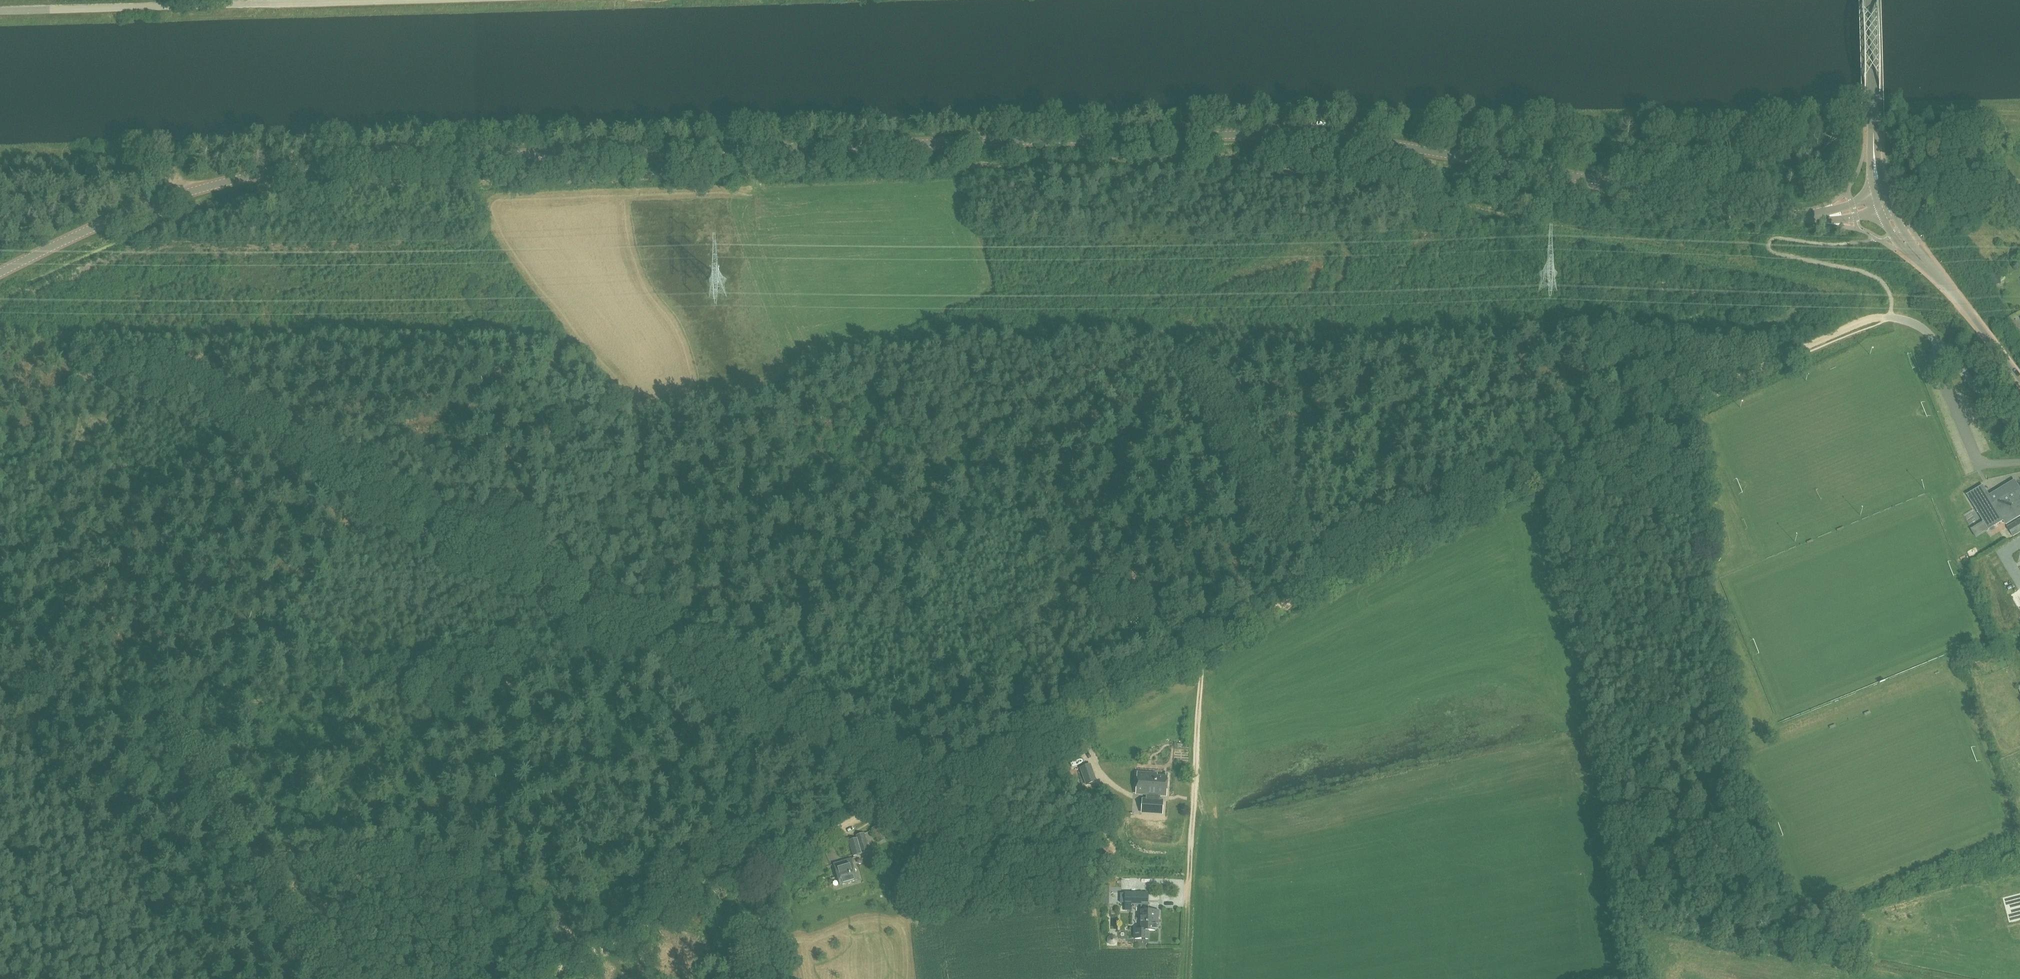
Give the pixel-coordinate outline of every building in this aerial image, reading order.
[(1994,205),(1999,211),(2009,202),(2004,197),(1994,205)] [(1989,275),(1994,286),(2001,283),(1997,272),(1989,275)] [(2019,516),(2019,489),(2015,481),(1995,492),(2000,500),(1994,503),(1983,485),(1968,495),(1989,529),(2003,520),(2006,524),(2007,524),(2018,517),(2019,516)] [(2006,525),(2013,536),(2019,532),(2019,517),(2006,525)] [(2002,541),(2008,536),(2004,530),(1997,535),(2002,541)] [(1156,776),(1137,775),(1136,792),(1144,792),(1144,794),(1147,794),(1146,800),(1160,801),(1160,793),(1162,793),(1162,795),(1165,795),(1166,778),(1156,778),(1156,776)] [(1162,813),(1162,801),(1160,801),(1146,800),(1142,800),(1141,812),(1162,813)] [(872,828),(878,841),(886,838),(880,824),(872,828)] [(848,841),(853,856),(870,851),(865,833),(856,835),(857,838),(848,841)] [(838,878),(840,885),(857,880),(851,859),(834,864),(837,874),(829,876),(830,880),(838,878)] [(1135,939),(1148,939),(1149,931),(1155,931),(1155,924),(1158,924),(1158,911),(1148,910),(1148,893),(1124,892),(1125,910),(1131,911),(1131,904),(1142,904),(1141,910),(1141,930),(1135,930),(1135,939)] [(1165,905),(1174,905),(1174,897),(1165,897),(1165,905)] [(1118,943),(1118,939),(1115,936),(1111,936),(1108,939),(1108,943),(1111,946),(1115,946),(1118,943)]
